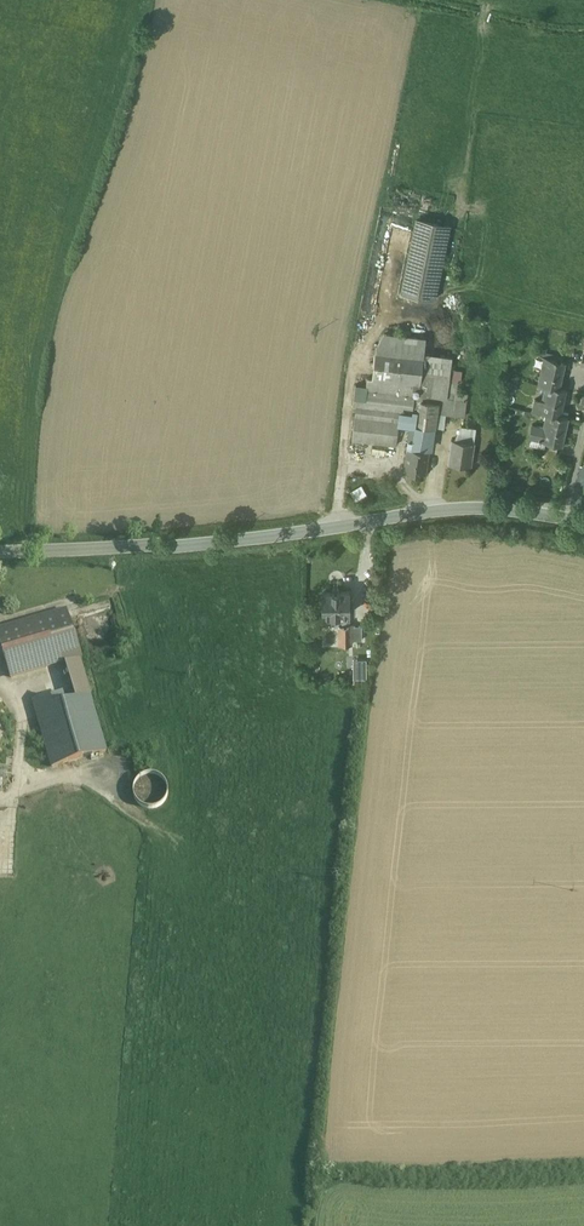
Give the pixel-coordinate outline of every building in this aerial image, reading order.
[(450,225),(417,218),(402,289),(435,296),(450,225)] [(426,335),(384,331),(376,345),(424,351),(426,335)] [(424,351),(376,345),(372,376),(421,382),(424,351)] [(583,351),(573,349),(570,361),(580,364),(583,351)] [(452,355),(424,351),(421,382),(449,385),(452,355)] [(565,360),(539,354),(545,356),(542,370),(541,370),(538,382),(537,383),(546,385),(547,384),(559,387),(559,386),(565,360)] [(448,389),(449,385),(421,382),(372,376),(368,375),(368,376),(362,375),(361,383),(367,384),(367,387),(432,394),(448,396),(448,389)] [(515,382),(503,380),(502,390),(514,391),(515,382)] [(367,384),(361,383),(356,382),(353,404),(356,405),(400,410),(413,412),(413,408),(418,408),(430,410),(432,394),(367,387),(367,384)] [(559,387),(547,384),(546,385),(543,399),(535,397),(532,410),(548,413),(548,412),(561,415),(567,388),(559,386),(559,387)] [(448,396),(467,399),(468,391),(448,389),(448,396)] [(432,394),(430,410),(434,410),(446,412),(448,396),(432,394)] [(465,414),(467,399),(448,396),(446,412),(465,414)] [(400,410),(356,405),(352,438),(396,443),(400,410)] [(432,425),(434,410),(430,410),(418,408),(416,423),(432,425)] [(561,415),(548,412),(548,413),(545,427),(544,426),(543,427),(532,424),(529,437),(532,437),(530,444),(544,447),(546,441),(562,444),(563,444),(569,417),(568,417),(561,415)] [(416,423),(414,438),(409,437),(408,444),(428,447),(432,425),(416,423)] [(475,440),(452,437),(448,462),(472,465),(475,440)] [(428,447),(408,444),(404,469),(426,472),(429,447),(428,447)] [(363,483),(352,488),(356,497),(367,491),(363,483)] [(350,591),(340,591),(339,591),(339,587),(333,587),(333,591),(332,591),(322,591),(322,613),(349,613),(350,613),(350,591)] [(0,631),(0,646),(10,680),(64,664),(79,660),(80,659),(66,612),(0,631)] [(322,625),(338,625),(349,625),(349,613),(322,613),(322,625)] [(349,625),(338,625),(338,644),(352,644),(352,639),(361,639),(361,625),(349,625)] [(353,678),(368,677),(367,657),(353,658),(353,678)] [(79,660),(64,664),(75,701),(90,697),(79,660)] [(52,708),(35,713),(51,767),(106,751),(90,697),(75,701),(52,708)] [(49,698),(32,703),(35,713),(52,708),(49,698)] [(149,774),(146,774),(144,775),(142,776),(140,777),(138,778),(137,780),(135,782),(134,785),(133,787),(133,789),(133,791),(133,794),(133,796),(134,798),(135,801),(137,803),(139,804),(141,806),(143,807),(146,808),(150,809),(154,808),(156,808),(158,807),(160,806),(161,804),(163,803),(165,800),(166,798),(167,796),(167,794),(167,793),(167,791),(167,788),(167,786),(166,784),(165,782),(162,779),(160,777),(159,776),(156,775),(153,774),(149,774)]
